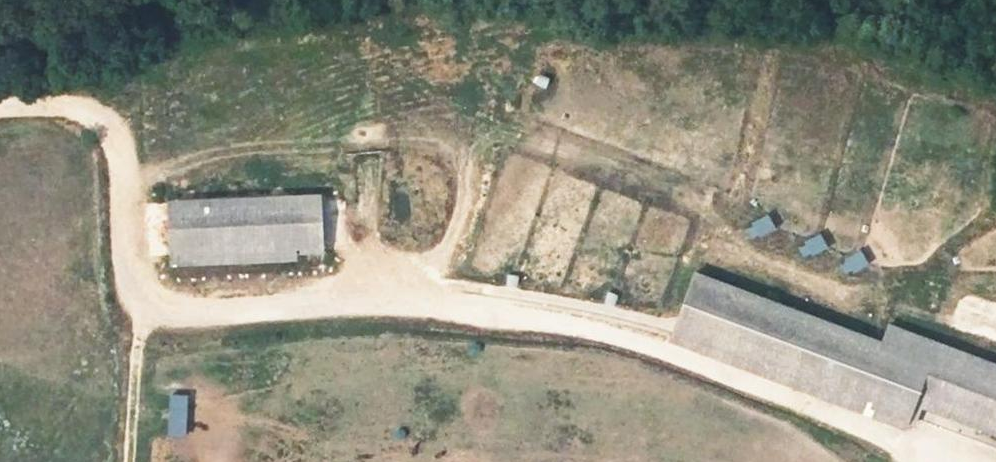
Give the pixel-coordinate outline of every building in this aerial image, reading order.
[(321,252),(320,201),(170,207),(173,259),(321,252)] [(886,331),(880,345),(696,277),(672,337),(909,430),(916,408),(986,433),(995,407),(995,371),(886,331)] [(188,435),(188,395),(170,395),(170,435),(188,435)] [(986,433),(995,437),(995,407),(986,433)]
